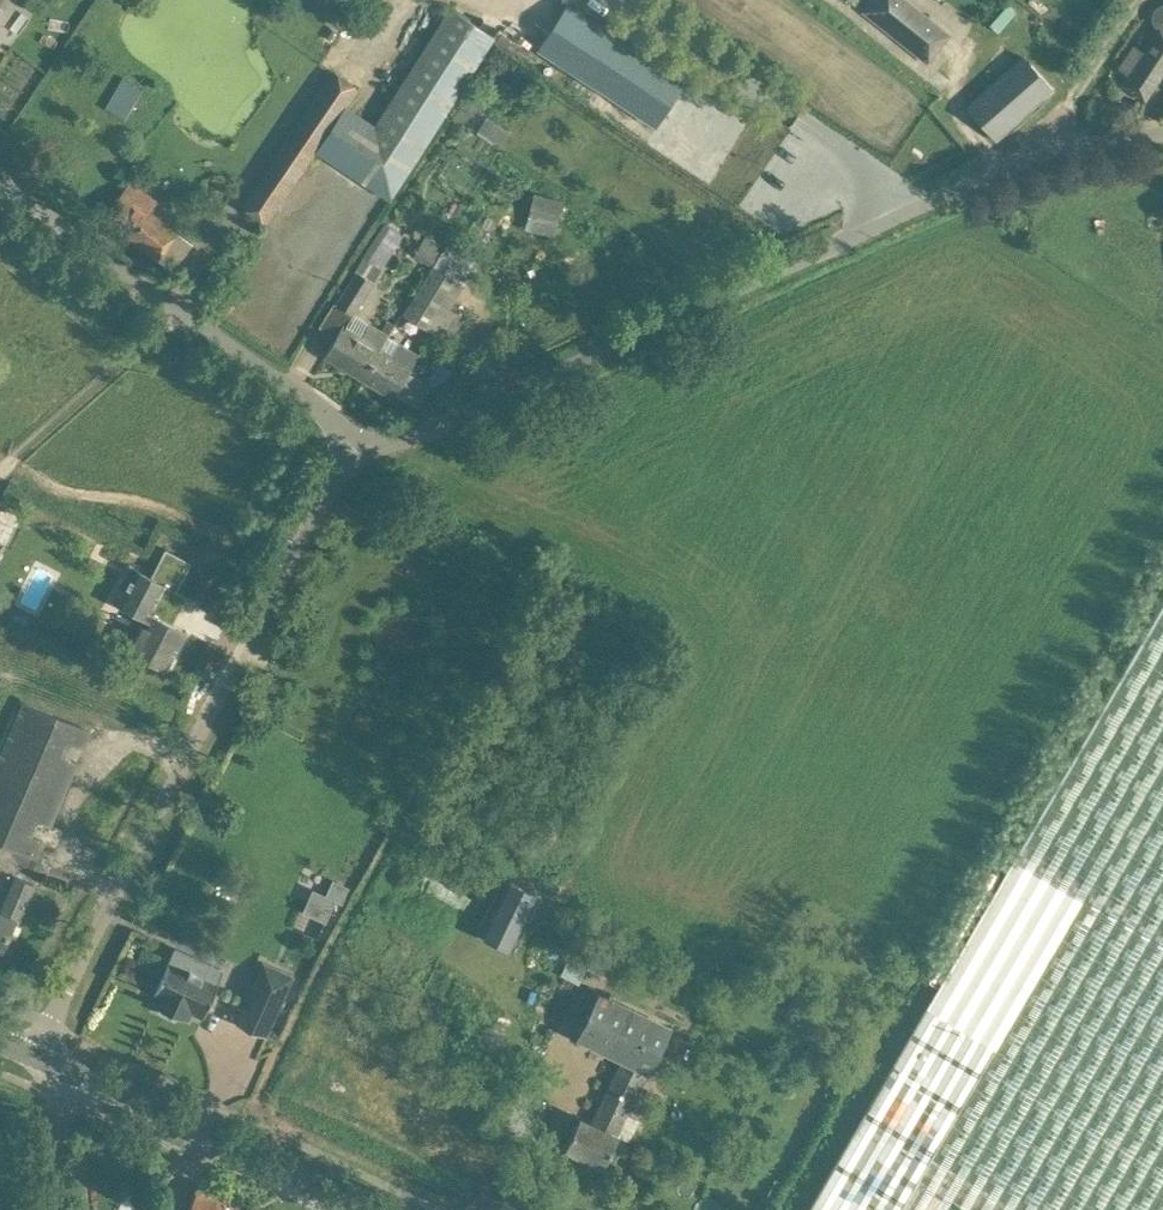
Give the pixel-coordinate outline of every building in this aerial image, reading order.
[(3,9),(9,0),(0,0),(0,7),(3,9)] [(908,0),(870,0),(862,10),(904,45),(925,62),(937,47),(916,30),(928,16),(908,0)] [(1009,13),(1000,21),(1013,36),(1032,19),(1017,3),(1007,12),(1009,13)] [(567,4),(538,47),(657,125),(685,82),(567,4)] [(1159,28),(1143,52),(1133,46),(1118,68),(1128,74),(1122,83),(1145,99),(1162,72),(1162,4),(1159,5),(1156,8),(1153,12),(1152,16),(1153,21),(1155,25),(1159,28)] [(361,111),(328,161),(393,202),(494,40),(497,37),(496,36),(448,6),(376,121),(361,111)] [(971,112),(979,121),(995,139),(1054,87),(1030,60),(971,112)] [(316,153),(360,86),(333,68),(240,208),(267,226),(316,153)] [(123,119),(142,88),(120,75),(102,106),(123,119)] [(500,144),(509,131),(487,115),(478,128),(500,144)] [(158,202),(148,194),(130,181),(117,199),(103,218),(158,259),(172,240),(178,232),(151,212),(158,202)] [(528,217),(557,224),(563,202),(533,195),(528,217)] [(418,253),(435,262),(445,242),(429,233),(418,253)] [(404,312),(412,317),(432,330),(462,282),(461,282),(471,265),(444,249),(434,265),(433,265),(404,312)] [(374,281),(381,270),(364,259),(337,304),(355,315),(375,282),(374,281)] [(362,378),(388,335),(369,324),(362,335),(343,324),(324,355),(362,378)] [(388,335),(362,378),(394,397),(396,393),(415,404),(427,386),(407,374),(419,354),(400,343),(388,335)] [(146,618),(130,650),(166,669),(187,630),(151,611),(166,583),(177,589),(192,560),(166,547),(152,575),(137,567),(118,603),(146,618)] [(952,1198),(972,1209),(1162,1209),(1162,605),(853,1132),(807,1209),(945,1209),(952,1198)] [(90,730),(22,701),(0,751),(0,841),(36,857),(43,839),(29,833),(35,820),(49,826),(77,761),(63,755),(68,742),(83,748),(90,730)] [(35,884),(17,876),(0,914),(0,948),(2,949),(14,921),(18,923),(35,884)] [(503,877),(477,932),(483,934),(482,936),(509,949),(509,947),(515,950),(541,896),(536,893),(536,892),(510,879),(509,880),(503,877)] [(326,893),(325,895),(335,900),(341,903),(349,886),(332,879),(326,893)] [(154,1003),(161,1007),(159,1010),(172,1016),(173,1012),(188,1018),(191,1011),(203,1017),(224,970),(175,948),(154,995),(157,996),(154,1003)] [(236,1022),(266,1036),(293,976),(278,969),(268,989),(254,983),(236,1022)] [(587,1014),(577,1036),(623,1058),(614,1077),(626,1083),(635,1064),(647,1070),(650,1071),(671,1026),(598,991),(587,1014)] [(501,1067),(505,1056),(481,1046),(476,1057),(501,1067)] [(616,1135),(647,1070),(635,1064),(626,1083),(614,1077),(592,1123),(580,1117),(565,1147),(604,1166),(618,1136),(616,1135)] [(187,1209),(231,1209),(234,1205),(197,1188),(187,1209)]
